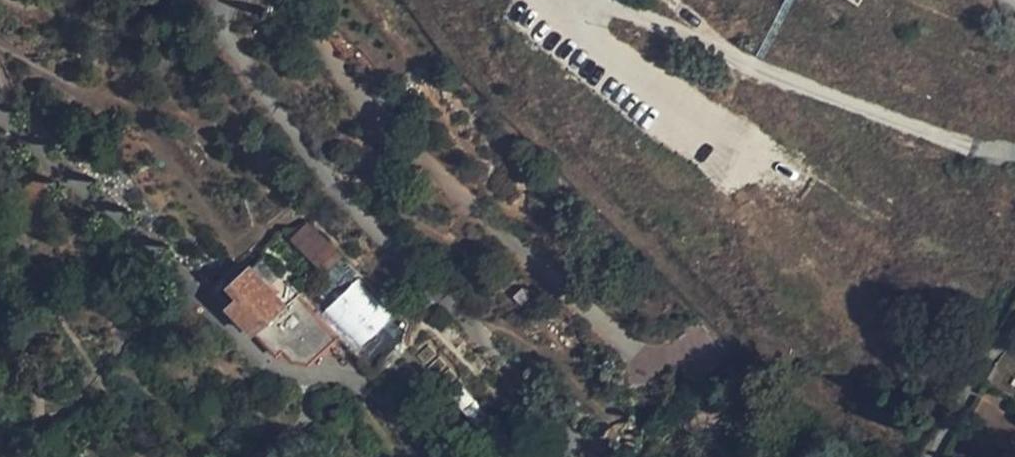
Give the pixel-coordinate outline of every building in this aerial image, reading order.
[(281,267),(271,277),(304,315),(315,306),(281,267)] [(304,315),(271,277),(241,302),(283,350),(285,347),(312,324),(325,340),(336,330),(315,306),(304,315)] [(355,277),(325,310),(365,346),(395,313),(355,277)] [(312,324),(285,347),(304,369),(310,364),(320,376),(333,378),(358,356),(336,330),(325,340),(312,324)]
